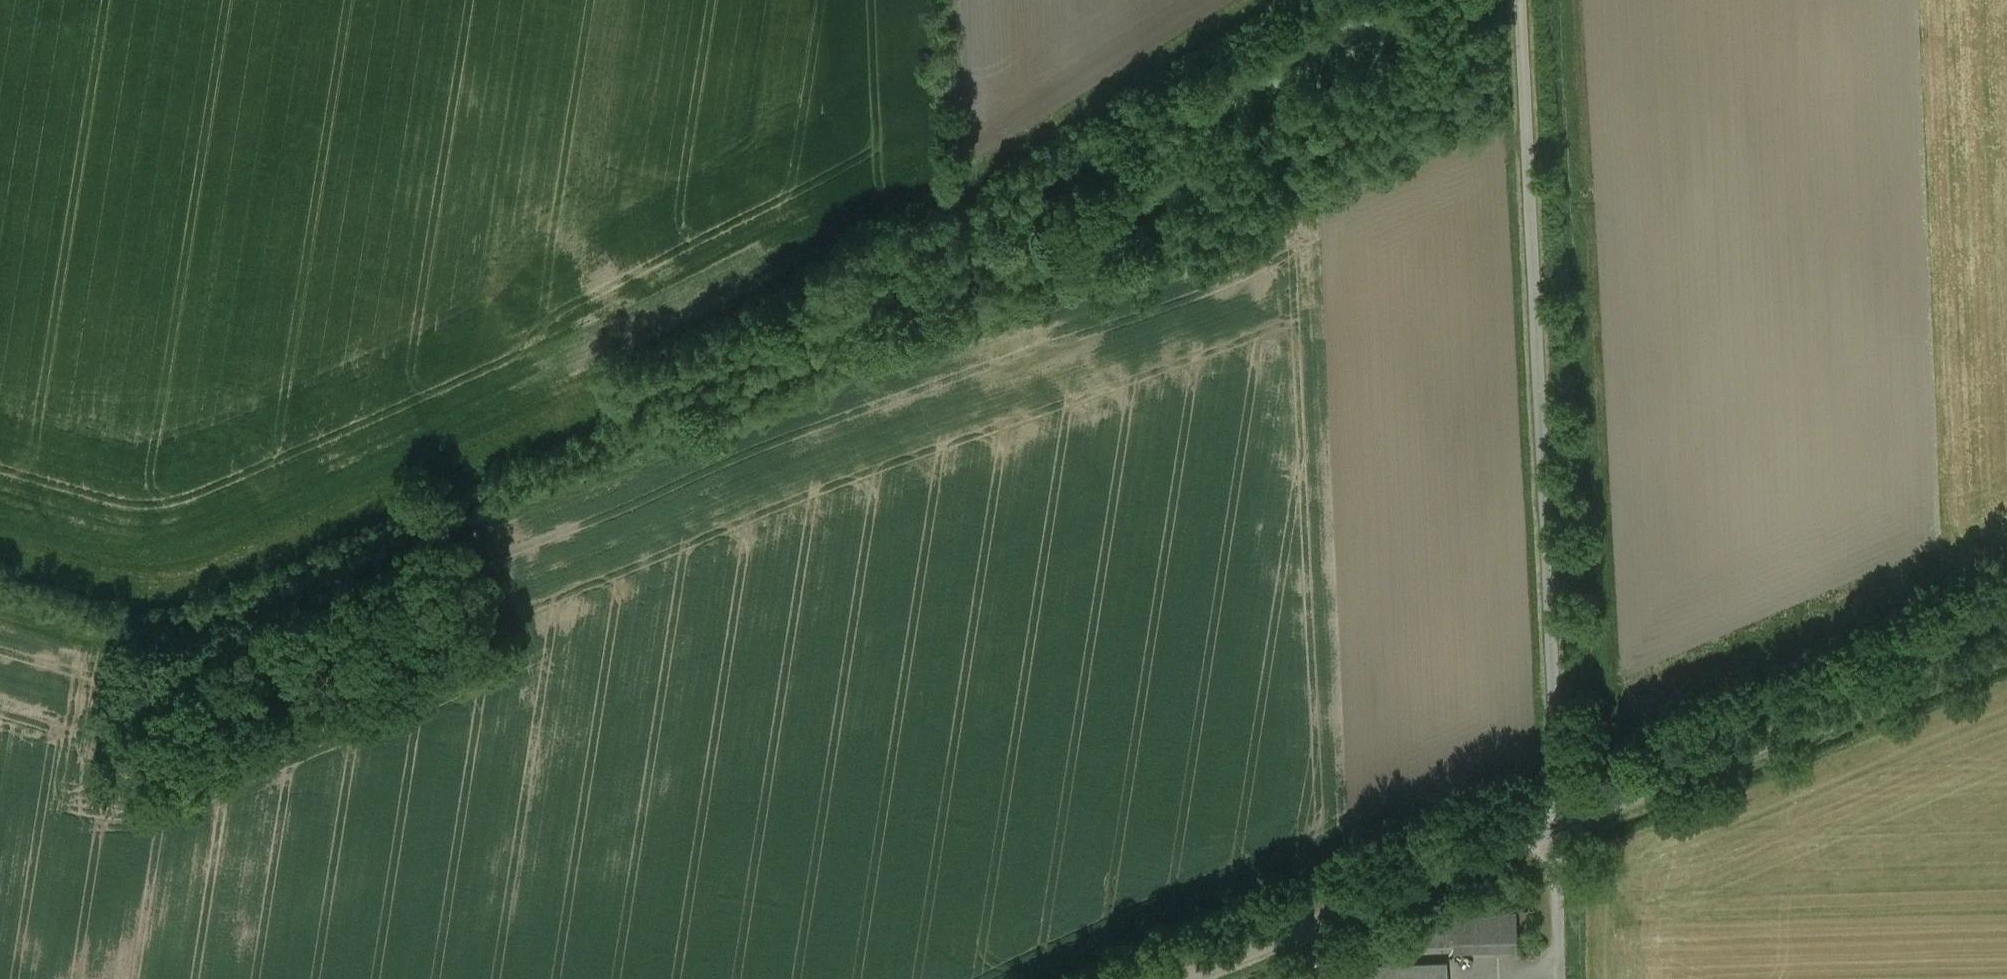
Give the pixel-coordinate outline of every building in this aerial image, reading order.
[(1521,910),(1459,912),(1460,949),(1522,947),(1521,910)] [(1357,967),(1357,978),(1448,978),(1447,963),(1357,967)]
